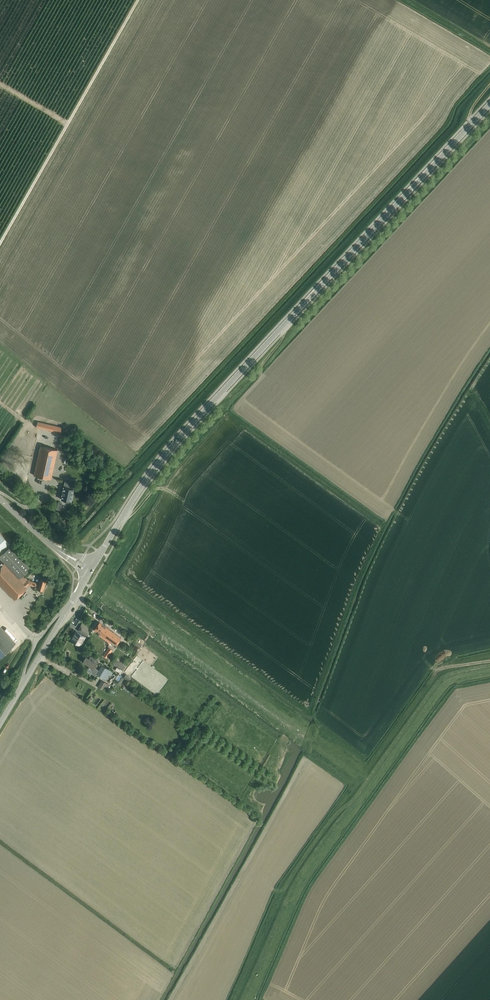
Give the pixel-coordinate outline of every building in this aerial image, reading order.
[(60,432),(61,426),(37,421),(36,427),(60,432)] [(51,479),(52,474),(58,449),(40,445),(34,475),(51,479)] [(61,499),(71,501),(75,484),(75,480),(71,479),(70,483),(64,482),(63,487),(61,499)] [(0,533),(0,558),(4,563),(0,567),(0,584),(14,599),(27,587),(26,587),(28,584),(37,587),(37,589),(43,590),(46,580),(40,578),(38,583),(27,580),(23,584),(19,578),(31,567),(10,544),(11,542),(8,538),(7,540),(0,533)] [(103,625),(99,622),(98,623),(97,623),(94,626),(95,627),(94,629),(100,633),(98,635),(107,641),(108,643),(109,644),(111,641),(116,645),(121,638),(103,625)] [(0,627),(0,656),(15,643),(11,639),(0,627)] [(80,645),(82,640),(85,636),(76,631),(70,639),(80,645)] [(106,657),(112,649),(109,647),(103,655),(106,657)] [(91,673),(95,676),(96,674),(106,680),(109,674),(110,675),(113,672),(101,665),(98,670),(94,668),(98,661),(91,656),(89,659),(86,657),(85,658),(85,657),(85,658),(85,659),(83,662),(90,666),(88,667),(93,670),(91,673)] [(122,670),(125,666),(115,659),(112,663),(122,670)] [(135,663),(134,664),(133,663),(128,669),(135,674),(141,667),(135,663)]
